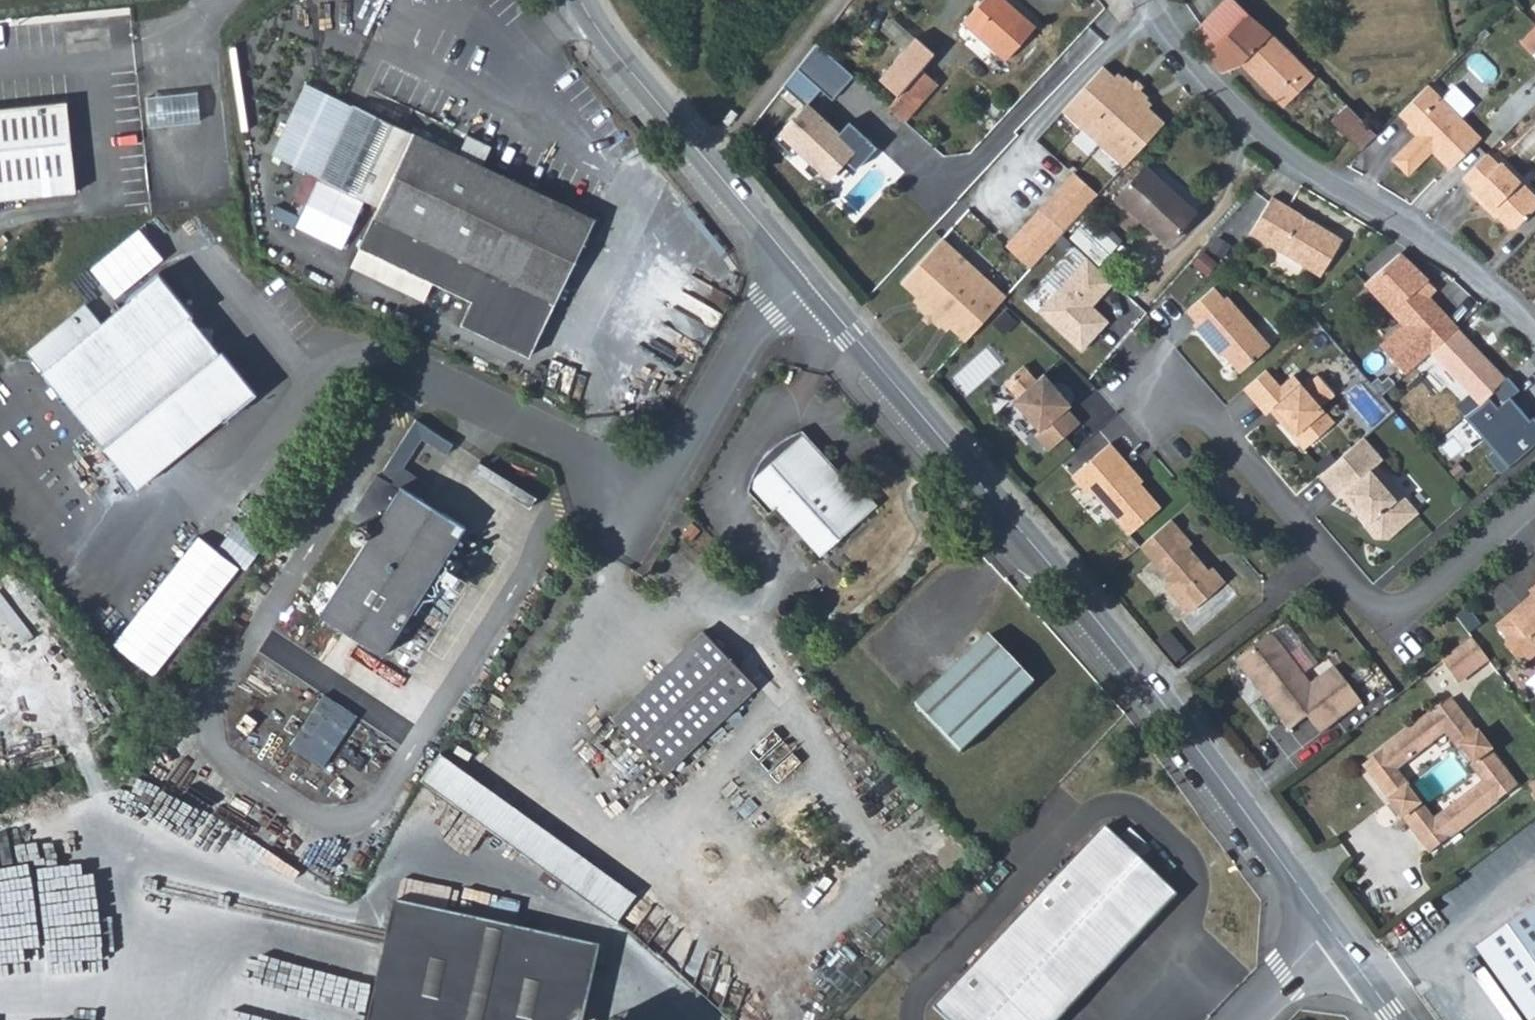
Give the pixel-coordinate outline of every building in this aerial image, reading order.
[(1014,66),(1043,33),(1007,0),(992,0),(969,25),(1014,66)] [(1245,12),(1231,0),(1225,0),(1195,33),(1212,48),(1245,12)] [(1311,70),(1245,12),(1212,48),(1205,56),(1220,70),(1231,58),(1281,104),(1311,70)] [(1533,23),(1515,40),(1534,60),(1534,25),(1533,23)] [(852,116),(841,128),(810,100),(820,89),(833,100),(854,77),(817,43),(787,81),(809,102),(776,135),(795,152),(800,146),(831,174),(848,156),(858,165),(880,141),(852,116)] [(891,109),(906,123),(940,86),(925,72),(891,109)] [(1125,178),(1166,133),(1144,113),(1149,107),(1126,87),(1121,92),(1104,77),(1063,122),(1125,178)] [(1446,166),(1477,135),(1457,115),(1438,95),(1424,82),(1395,111),(1416,135),(1405,145),(1400,146),(1389,157),(1405,172),(1428,148),(1446,166)] [(1438,95),(1457,115),(1469,102),(1450,82),(1438,95)] [(153,94),(153,123),(205,124),(205,94),(153,94)] [(86,189),(77,99),(0,107),(0,197),(86,189)] [(1379,128),(1346,99),(1330,116),(1362,145),(1379,128)] [(351,100),(315,173),(375,202),(355,244),(467,298),(483,266),(552,299),(591,216),(479,162),(483,153),(487,145),(463,134),(455,151),(351,100)] [(1510,145),(1526,161),(1534,152),(1534,120),(1510,145)] [(1484,206),(1487,202),(1491,206),(1518,179),(1499,160),(1496,162),(1484,150),(1459,175),(1471,187),(1468,190),(1484,206)] [(1128,202),(1177,247),(1205,216),(1156,171),(1128,202)] [(1518,179),(1491,206),(1495,210),(1493,212),(1504,224),(1512,224),(1534,203),(1534,195),(1518,179)] [(1099,207),(1075,185),(1008,259),(1032,281),(1099,207)] [(1253,231),(1323,275),(1346,239),(1276,195),(1253,231)] [(144,228),(96,269),(122,299),(170,258),(144,228)] [(966,353),(1007,308),(943,250),(902,295),(923,314),(918,320),(940,340),(945,334),(966,353)] [(1112,278),(1085,254),(1036,308),(1080,348),(1107,318),(1090,302),(1090,297),(1097,289),(1100,291),(1112,278)] [(1510,432),(1533,411),(1519,397),(1522,394),(1420,289),(1428,282),(1400,254),(1364,282),(1400,320),(1422,343),(1413,353),(1430,370),(1439,361),(1510,432)] [(456,321),(525,354),(552,299),(483,266),(467,298),(456,321)] [(125,302),(191,376),(225,416),(255,393),(219,347),(217,349),(211,341),(216,326),(199,326),(193,319),(195,316),(161,272),(126,298),(128,300),(125,302)] [(1118,320),(1101,337),(1115,352),(1153,314),(1122,284),(1101,304),(1118,320)] [(1216,284),(1188,308),(1198,319),(1195,322),(1222,353),(1227,349),(1231,355),(1231,359),(1240,370),(1271,344),(1228,293),(1225,296),(1216,284)] [(1090,302),(1100,291),(1097,289),(1090,297),(1090,302)] [(27,348),(134,485),(225,416),(191,376),(125,302),(100,321),(86,303),(27,348)] [(1413,353),(1422,343),(1400,320),(1389,331),(1411,354),(1413,353)] [(1024,361),(1004,378),(1016,393),(1013,396),(1039,426),(1034,430),(1048,446),(1080,419),(1067,403),(1070,400),(1044,369),(1036,376),(1024,361)] [(1244,386),(1266,412),(1271,408),(1274,405),(1296,430),(1292,433),(1304,446),(1335,420),(1321,404),(1335,393),(1318,373),(1304,384),(1295,373),(1281,384),(1267,367),(1244,386)] [(1274,405),(1271,408),(1292,433),(1296,430),(1274,405)] [(822,535),(864,499),(837,465),(834,468),(795,422),(774,429),(765,436),(749,452),(754,458),(789,496),(822,535)] [(1364,434),(1318,473),(1338,495),(1341,493),(1352,506),(1356,503),(1369,518),(1365,521),(1363,523),(1374,535),(1387,536),(1418,510),(1377,462),(1383,457),(1364,434)] [(1092,488),(1129,531),(1160,503),(1135,474),(1138,471),(1110,439),(1071,473),(1088,492),(1092,488)] [(789,496),(754,458),(749,452),(744,459),(737,480),(758,503),(764,497),(807,547),(822,535),(789,496)] [(408,491),(354,578),(415,615),(469,529),(408,491)] [(1356,503),(1352,506),(1365,521),(1369,518),(1356,503)] [(1191,539),(1170,515),(1139,542),(1165,572),(1164,582),(1187,609),(1224,578),(1211,563),(1207,566),(1195,552),(1189,551),(1184,545),(1187,542),(1191,539)] [(697,537),(691,531),(684,536),(690,543),(697,537)] [(204,534),(120,645),(161,676),(245,565),(204,534)] [(1195,552),(1187,542),(1184,545),(1189,551),(1195,552)] [(388,658),(415,615),(354,578),(327,621),(388,658)] [(1521,604),(1525,609),(1534,600),(1534,596),(1533,594),(1521,604)] [(1525,609),(1521,604),(1496,625),(1507,637),(1505,644),(1520,662),(1534,650),(1534,648),(1533,645),(1534,643),(1534,600),(1525,609)] [(1012,685),(1029,671),(987,622),(971,635),(1012,685)] [(700,633),(612,718),(663,772),(752,688),(700,633)] [(1308,712),(1321,728),(1358,700),(1331,665),(1307,683),(1268,633),(1233,660),(1286,730),(1308,712)] [(932,668),(973,718),(1012,685),(971,635),(932,668)] [(1466,636),(1436,659),(1451,678),(1456,678),(1482,657),(1466,636)] [(973,718),(932,668),(908,688),(949,737),(973,718)] [(335,767),(362,711),(324,693),(298,750),(335,767)] [(1425,851),(1512,784),(1445,697),(1358,764),(1425,851)] [(438,745),(420,773),(521,851),(611,919),(630,894),(438,745)] [(938,1006),(953,1019),(1062,1019),(1182,892),(1107,824),(938,1006)] [(596,943),(391,897),(365,1019),(579,1019),(596,943)] [(1521,1019),(1531,1019),(1534,1017),(1534,911),(1531,905),(1469,949),(1521,1019)]
